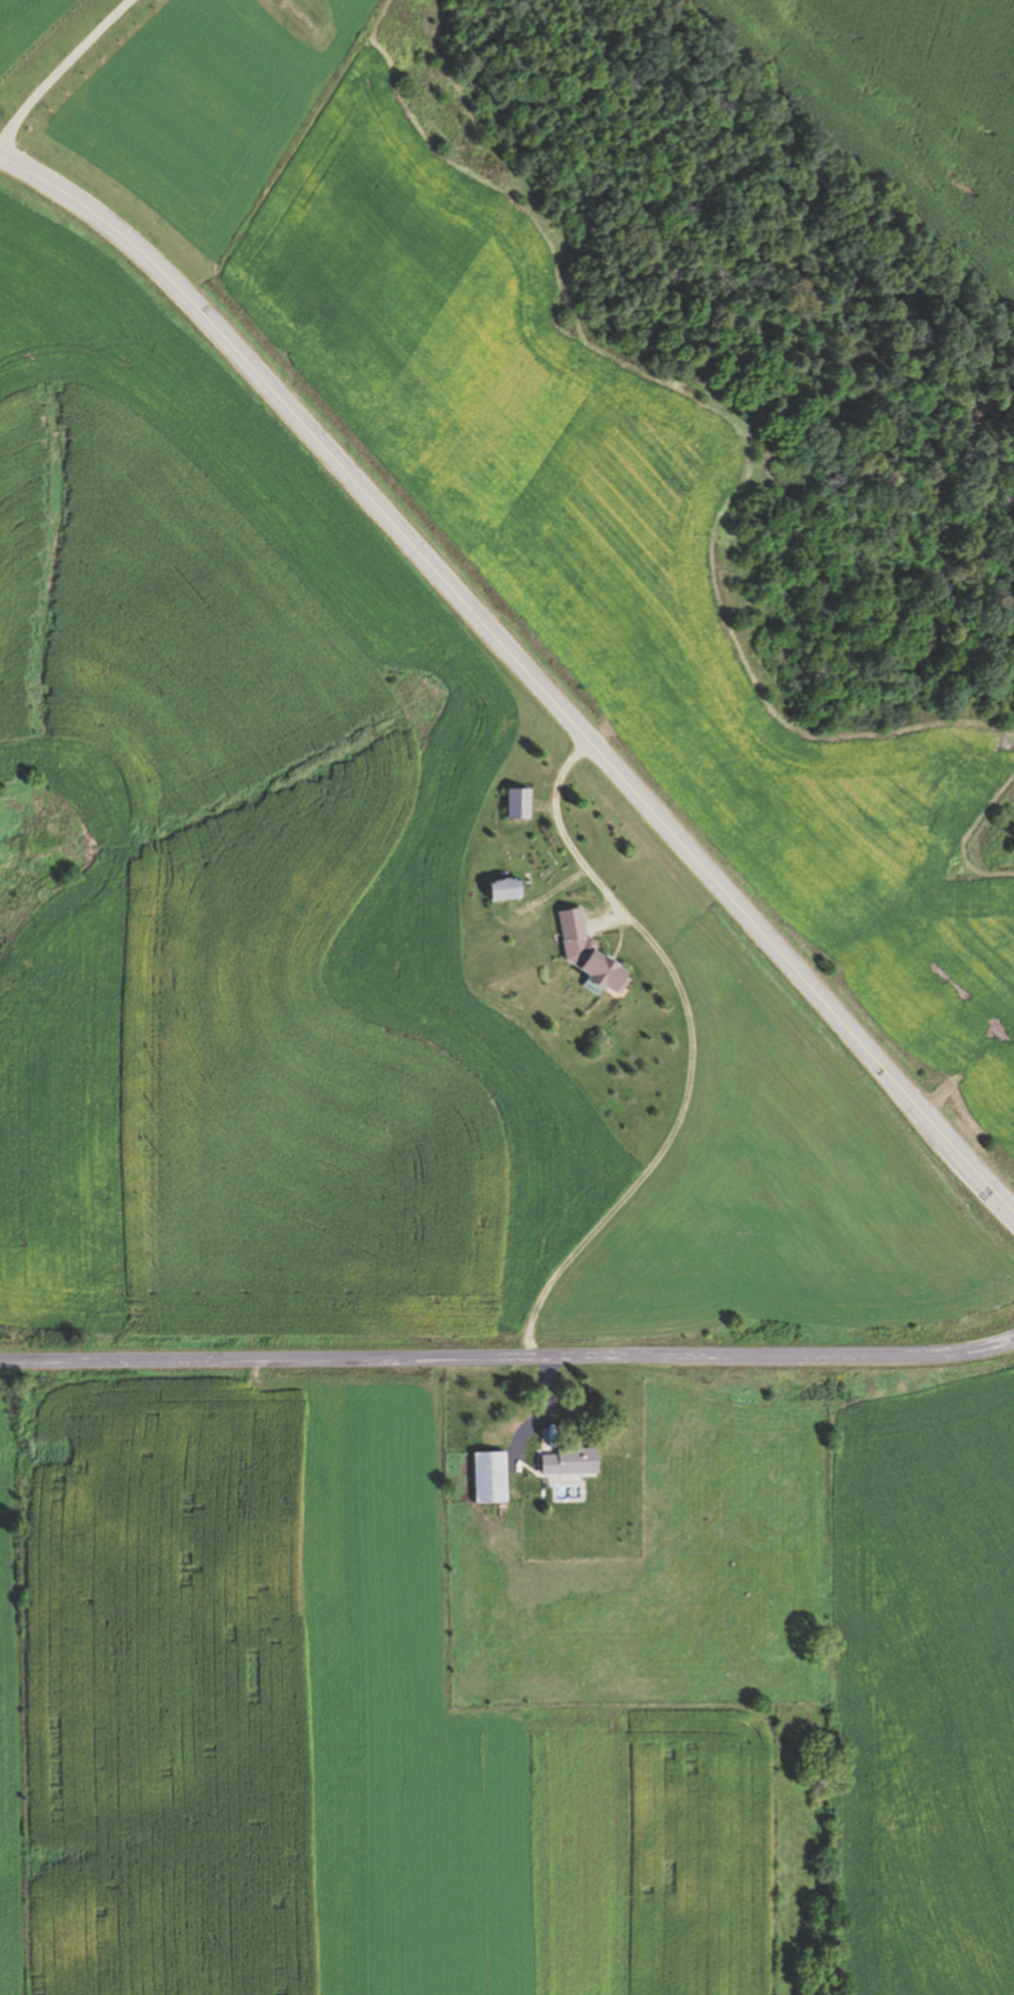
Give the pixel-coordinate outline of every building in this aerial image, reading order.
[(532,789),(510,789),(510,819),(532,819),(532,789)] [(524,881),(494,881),(494,900),(524,900),(524,881)] [(560,912),(569,960),(593,975),(587,985),(588,990),(595,988),(601,992),(604,986),(616,993),(623,992),(635,973),(597,949),(595,941),(589,937),(584,908),(560,912)] [(601,1447),(559,1447),(559,1453),(543,1453),(543,1474),(601,1474),(601,1447)] [(509,1452),(476,1452),(476,1502),(509,1502),(509,1452)]
